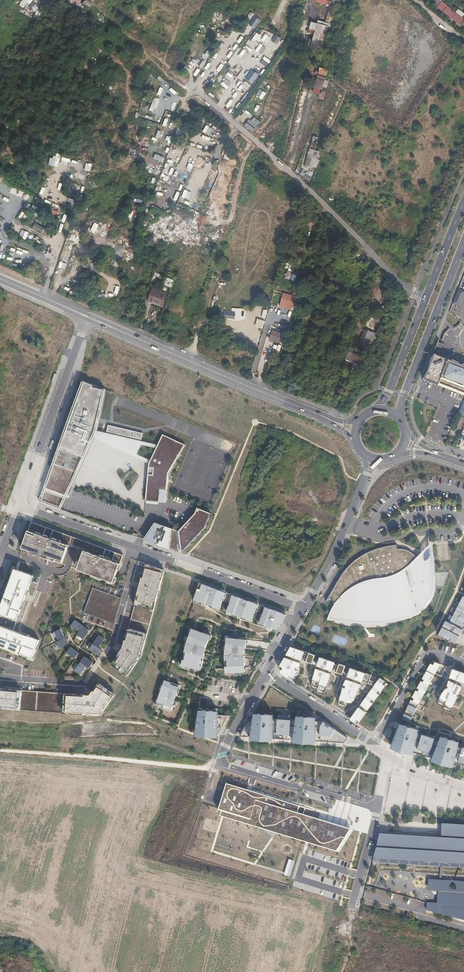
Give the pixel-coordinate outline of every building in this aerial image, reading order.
[(20,5),(28,9),(33,0),(30,0),(29,1),(28,0),(22,0),(20,5)] [(47,0),(36,0),(34,4),(32,3),(29,8),(37,13),(36,14),(38,15),(47,0)] [(82,4),(88,9),(92,4),(88,0),(86,0),(82,4)] [(448,18),(451,14),(439,5),(436,9),(448,18)] [(457,18),(451,14),(448,18),(453,23),(457,18)] [(328,28),(316,25),(309,51),(321,54),(328,28)] [(249,41),(257,46),(263,37),(255,32),(249,41)] [(279,45),(281,37),(274,35),(272,42),(279,45)] [(275,47),(269,55),(275,60),(281,51),(275,47)] [(199,66),(204,61),(200,57),(195,62),(199,66)] [(230,59),(227,65),(232,68),(235,62),(230,59)] [(208,75),(212,72),(207,67),(204,69),(208,75)] [(252,84),(259,75),(252,70),(245,79),(252,84)] [(324,84),(327,71),(320,70),(318,77),(319,77),(318,83),(324,84)] [(221,75),(218,78),(223,82),(221,84),(227,89),(232,83),(221,75)] [(207,81),(204,86),(209,89),(212,83),(207,81)] [(262,87),(258,93),(264,97),(268,91),(262,87)] [(321,105),(326,92),(322,90),(317,104),(321,105)] [(154,97),(150,111),(156,112),(160,99),(154,97)] [(177,111),(180,104),(173,102),(171,109),(177,111)] [(247,109),(242,115),(247,120),(252,114),(247,109)] [(250,119),(245,126),(253,132),(258,125),(250,119)] [(153,137),(152,140),(157,142),(161,131),(159,131),(156,138),(153,137)] [(314,150),(310,149),(306,163),(304,163),(304,166),(309,167),(314,150)] [(199,156),(197,163),(204,165),(206,159),(199,156)] [(67,166),(67,171),(80,172),(80,164),(73,163),(73,166),(67,166)] [(185,172),(179,185),(184,187),(190,174),(185,172)] [(51,187),(54,179),(47,177),(44,184),(51,187)] [(79,183),(72,181),(70,187),(72,187),(69,196),(78,198),(80,190),(79,190),(81,183),(79,183)] [(200,197),(204,190),(197,186),(193,194),(200,197)] [(17,190),(14,196),(22,199),(25,193),(17,190)] [(185,208),(184,207),(182,212),(189,214),(193,198),(188,197),(185,208)] [(48,215),(58,218),(60,212),(50,209),(48,215)] [(35,223),(32,228),(42,233),(45,228),(35,223)] [(68,241),(78,244),(80,237),(70,234),(68,241)] [(301,240),(294,238),(291,251),(297,253),(301,240)] [(295,281),(297,274),(288,271),(285,278),(295,281)] [(455,311),(459,312),(463,295),(463,290),(458,288),(454,304),(456,305),(455,311)] [(167,294),(154,290),(150,302),(163,306),(167,294)] [(296,296),(284,293),(280,304),(292,307),(296,296)] [(220,316),(235,319),(236,312),(221,310),(220,316)] [(263,328),(265,320),(258,318),(256,326),(263,328)] [(374,324),(362,320),(359,330),(363,331),(360,339),(368,342),(374,324)] [(270,339),(282,343),(285,332),(273,329),(270,339)] [(358,346),(352,343),(346,360),(360,365),(364,352),(357,349),(358,346)] [(433,354),(424,378),(463,393),(463,366),(433,354)] [(83,382),(52,468),(65,473),(65,474),(73,478),(92,438),(84,434),(86,429),(95,431),(103,390),(83,382)] [(107,426),(106,433),(141,440),(142,434),(107,426)] [(86,429),(84,434),(148,464),(150,461),(136,455),(141,445),(155,449),(157,445),(95,431),(86,429)] [(184,445),(162,435),(157,445),(155,449),(150,461),(148,464),(145,501),(165,503),(168,473),(184,445)] [(65,473),(52,468),(44,492),(55,495),(60,483),(69,487),(73,478),(65,474),(65,473)] [(55,495),(44,492),(41,501),(59,508),(69,487),(60,483),(55,495)] [(175,552),(181,554),(205,529),(211,514),(197,508),(194,514),(178,531),(155,523),(145,538),(158,543),(169,547),(169,549),(175,552)] [(113,583),(123,556),(115,553),(112,562),(107,560),(103,558),(106,550),(53,531),(50,539),(43,537),(46,528),(44,528),(31,523),(21,550),(68,567),(75,548),(90,554),(84,572),(113,583)] [(329,619),(329,621),(334,622),(344,623),(354,624),(368,625),(381,625),(391,624),(402,621),(411,618),(421,615),(424,611),(428,607),(433,600),(435,595),(436,589),(437,586),(434,543),(418,558),(419,559),(418,560),(424,566),(429,565),(433,564),(434,568),(434,577),(435,585),(434,591),(432,598),(429,602),(426,606),(422,610),(416,614),(411,617),(406,619),(401,620),(396,621),(391,621),(382,622),(373,622),(361,622),(352,622),(343,621),(336,620),(329,619)] [(329,599),(337,602),(340,599),(346,593),(353,587),(360,583),(370,580),(379,579),(387,578),(395,575),(403,571),(417,559),(413,556),(409,553),(403,551),(397,551),(397,547),(390,548),(381,550),(372,552),(366,555),(359,559),(353,564),(346,571),(341,578),(329,599)] [(419,559),(418,558),(417,559),(403,571),(395,575),(387,578),(379,579),(370,580),(360,583),(353,587),(346,593),(340,599),(337,602),(333,608),(330,614),(329,619),(336,620),(343,621),(352,622),(361,622),(373,622),(382,622),(391,621),(396,621),(401,620),(406,619),(411,617),(416,614),(422,610),(426,606),(429,602),(432,598),(434,591),(435,585),(434,577),(434,568),(433,564),(429,565),(424,566),(418,560),(419,559)] [(139,562),(138,565),(145,567),(140,585),(142,585),(140,591),(138,591),(134,606),(123,646),(125,647),(125,649),(122,653),(120,652),(111,665),(128,677),(141,657),(164,571),(141,563),(139,562)] [(145,567),(138,565),(133,583),(140,585),(145,567)] [(14,570),(0,609),(0,648),(33,660),(39,641),(13,632),(33,576),(14,570)] [(94,583),(82,620),(113,631),(123,593),(94,583)] [(276,632),(286,615),(200,583),(193,603),(207,608),(241,620),(269,630),(276,632)] [(134,606),(138,591),(131,589),(127,604),(134,606)] [(457,643),(462,633),(463,630),(462,629),(463,624),(463,596),(450,623),(446,621),(440,634),(457,643)] [(74,621),(71,627),(79,632),(77,635),(83,639),(89,631),(74,621)] [(194,630),(192,629),(187,643),(185,652),(187,653),(185,660),(183,660),(182,666),(189,668),(201,670),(202,666),(201,666),(203,657),(204,658),(205,653),(199,652),(201,647),(206,649),(211,636),(194,630)] [(60,630),(54,633),(59,642),(56,643),(59,649),(69,644),(66,638),(65,639),(60,630)] [(84,645),(90,648),(97,636),(91,632),(84,645)] [(98,656),(102,651),(99,649),(105,640),(99,636),(89,650),(98,656)] [(245,653),(247,640),(227,638),(226,651),(232,652),(231,656),(225,656),(225,661),(228,661),(228,667),(226,667),(226,673),(246,672),(245,656),(238,655),(238,652),(245,653)] [(296,658),(313,664),(316,655),(309,653),(309,655),(305,654),(305,651),(292,647),(287,655),(292,657),(292,658),(296,659),(296,658)] [(70,648),(66,653),(75,659),(79,654),(70,648)] [(336,662),(321,657),(318,666),(343,675),(346,666),(340,664),(339,666),(335,664),(336,662)] [(84,658),(75,671),(80,675),(86,667),(89,669),(93,664),(84,658)] [(282,673),(293,680),(299,671),(302,663),(293,660),(291,659),(291,660),(285,658),(281,666),(285,667),(284,669),(282,670),(282,673)] [(441,664),(433,661),(430,666),(432,668),(431,670),(428,669),(428,670),(435,674),(441,664)] [(359,670),(351,668),(348,676),(356,679),(357,676),(355,676),(356,673),(358,674),(359,670)] [(453,668),(450,677),(457,680),(457,681),(459,682),(460,681),(463,682),(463,672),(453,668)] [(325,692),(332,674),(329,673),(329,672),(325,670),(324,671),(317,669),(316,672),(318,673),(318,676),(315,675),(313,679),(313,685),(319,687),(318,689),(325,692)] [(369,684),(372,675),(359,670),(358,674),(356,673),(355,676),(357,676),(356,679),(356,680),(358,680),(369,684)] [(425,680),(424,682),(429,685),(435,675),(427,671),(425,676),(423,679),(425,680)] [(381,678),(350,718),(358,724),(367,712),(365,711),(367,709),(368,710),(373,703),(371,702),(373,700),(375,701),(379,694),(377,693),(379,691),(381,692),(386,686),(384,684),(386,682),(381,678)] [(343,689),(338,703),(346,705),(348,699),(354,701),(356,695),(358,692),(362,685),(358,683),(358,682),(355,681),(354,682),(347,679),(344,684),(347,686),(346,690),(343,689)] [(165,680),(156,706),(171,712),(180,686),(165,680)] [(461,690),(463,687),(458,684),(458,685),(456,684),(449,680),(448,687),(443,693),(439,702),(446,704),(445,707),(452,710),(457,700),(460,693),(458,692),(459,689),(461,690)] [(420,689),(418,691),(424,695),(429,685),(424,682),(422,681),(419,685),(418,688),(420,689)] [(30,711),(59,713),(81,715),(100,716),(108,706),(115,695),(98,684),(90,696),(90,698),(86,697),(86,696),(43,693),(16,691),(0,690),(0,709),(30,711)] [(415,698),(413,701),(419,704),(424,695),(418,691),(416,690),(414,694),(413,697),(415,698)] [(418,708),(410,704),(408,709),(415,713),(418,708)] [(207,711),(199,710),(196,732),(207,732),(207,735),(214,735),(219,735),(229,716),(218,716),(218,711),(208,711),(208,713),(207,713),(207,711)] [(414,717),(406,713),(403,719),(412,723),(414,717)] [(260,738),(345,743),(348,738),(325,722),(316,721),(316,717),(309,717),(308,720),(304,720),(305,717),(297,716),(296,720),(274,719),(274,715),(254,714),(253,720),(249,720),(240,736),(260,738)] [(400,723),(392,746),(463,769),(463,745),(459,744),(460,740),(441,734),(440,738),(418,731),(419,728),(400,723)] [(337,852),(352,830),(298,812),(299,807),(257,793),(256,799),(252,811),(248,824),(222,817),(337,852)] [(453,836),(451,825),(442,824),(441,838),(453,839),(453,836)] [(380,834),(376,848),(380,848),(379,859),(390,860),(390,863),(400,864),(400,861),(417,862),(417,865),(439,866),(439,863),(460,865),(463,854),(463,826),(451,825),(453,836),(453,839),(441,838),(424,837),(424,843),(411,843),(397,835),(380,834)] [(376,848),(373,863),(440,867),(439,880),(429,880),(428,891),(443,891),(463,893),(463,882),(442,881),(443,867),(463,868),(463,854),(460,865),(439,863),(439,866),(417,865),(417,862),(400,861),(400,864),(390,863),(390,860),(379,859),(380,848),(376,848)] [(443,891),(442,904),(442,911),(463,913),(463,893),(443,891)] [(427,910),(427,911),(463,921),(463,913),(442,911),(442,904),(439,903),(439,911),(427,910)] [(439,903),(427,903),(427,910),(439,911),(439,903)]
